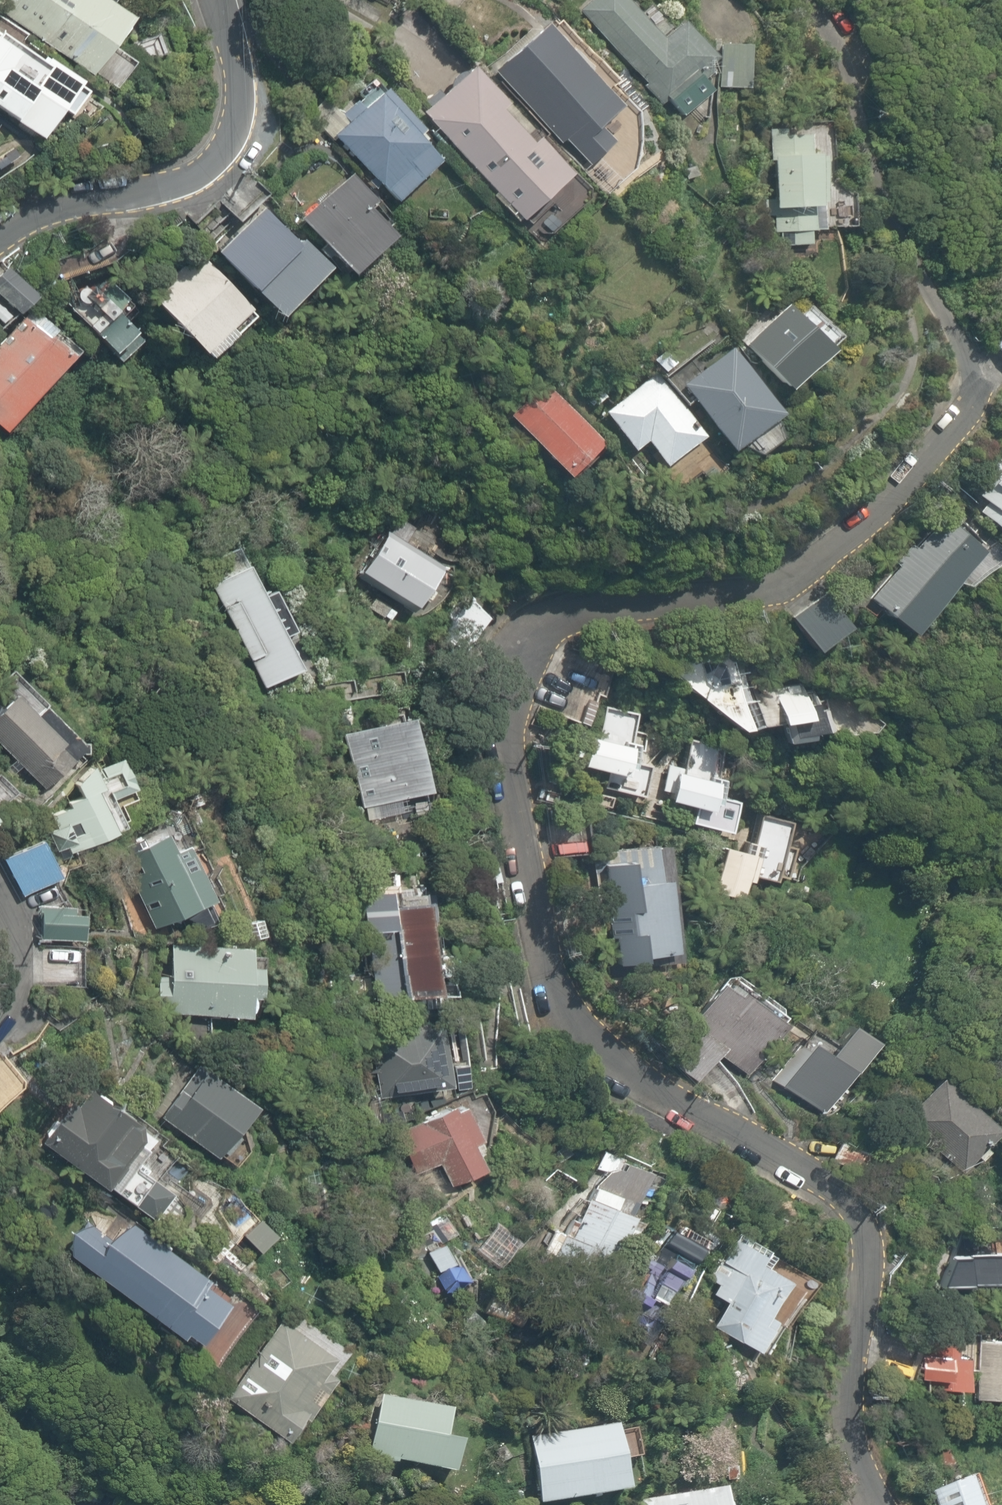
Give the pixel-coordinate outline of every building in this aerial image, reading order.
[(93,74),(132,19),(111,4),(114,0),(6,0),(1,7),(93,74)] [(681,116),(709,91),(700,80),(711,70),(706,65),(713,58),(681,21),(661,39),(626,0),(591,0),(578,11),(660,105),(666,99),(681,116)] [(492,72),(560,145),(611,98),(587,72),(591,69),(572,49),(569,52),(542,24),(492,72)] [(40,140),(82,82),(43,54),(40,60),(0,32),(0,112),(40,140)] [(719,44),(719,87),(750,87),(749,43),(719,44)] [(494,197),(514,221),(519,216),(522,219),(573,174),(551,150),(543,157),(501,109),(507,104),(473,65),(465,73),(458,73),(452,76),(448,81),(448,88),(422,110),(496,194),(494,197)] [(334,138),(394,205),(441,163),(416,135),(422,130),(373,76),(337,109),(326,97),(308,113),(332,139),(334,138)] [(780,233),(781,248),(811,246),(810,230),(825,229),(822,202),(828,201),(824,157),(814,158),(812,133),(769,136),(774,198),(763,198),(765,215),(772,214),(774,234),(780,233)] [(299,219),(348,274),(392,235),(367,207),(375,200),(351,173),(299,219)] [(215,253),(276,318),(329,269),(300,239),(295,243),(263,209),(215,253)] [(150,297),(205,357),(232,333),(227,328),(248,308),(198,254),(150,297)] [(33,296),(6,268),(0,274),(0,299),(15,314),(33,296)] [(36,289),(51,284),(47,271),(32,276),(36,289)] [(68,310),(109,353),(131,332),(113,312),(126,300),(108,281),(97,291),(93,287),(88,291),(86,290),(84,288),(81,288),(79,288),(76,289),(74,291),(73,293),(73,296),(73,298),(74,301),(76,303),(68,310)] [(747,342),(788,387),(828,349),(787,304),(747,342)] [(2,430),(67,356),(47,338),(54,330),(31,309),(0,344),(0,429),(2,430)] [(1001,357),(1001,332),(989,343),(1001,357)] [(678,385),(728,453),(781,414),(731,346),(678,385)] [(646,440),(665,465),(704,435),(655,371),(604,409),(635,449),(646,440)] [(508,413),(567,476),(601,445),(543,382),(508,413)] [(1001,531),(1001,445),(967,488),(982,501),(975,509),(1001,531)] [(866,596),(906,632),(980,551),(941,515),(893,567),(892,566),(866,596)] [(386,532),(359,572),(411,607),(438,567),(386,532)] [(208,584),(264,689),(300,670),(282,637),(295,630),(274,591),(262,597),(245,564),(208,584)] [(786,616),(812,652),(848,627),(823,590),(786,616)] [(734,727),(779,722),(782,740),(819,735),(813,692),(776,698),(773,678),(744,682),(741,663),(755,661),(752,643),(673,655),(678,682),(734,727)] [(44,790),(79,752),(86,753),(85,742),(80,742),(10,672),(0,685),(0,745),(44,790)] [(626,742),(632,713),(601,707),(596,732),(580,729),(573,763),(606,770),(602,787),(638,794),(644,765),(628,762),(632,743),(626,742)] [(336,738),(358,811),(426,791),(404,717),(336,738)] [(711,775),(717,747),(686,740),(680,768),(665,765),(659,790),(667,792),(666,798),(688,803),(684,821),(722,830),(729,799),(713,796),(717,777),(711,775)] [(118,754),(98,763),(113,795),(132,786),(118,754)] [(43,820),(60,856),(124,826),(104,784),(103,784),(92,762),(74,783),(79,793),(65,801),(68,808),(43,820)] [(781,846),(787,822),(755,815),(750,842),(743,840),(740,851),(720,847),(710,891),(739,897),(743,880),(748,881),(749,875),(772,880),(773,875),(785,878),(792,848),(781,846)] [(128,854),(118,859),(151,927),(184,912),(186,919),(200,924),(207,920),(202,904),(213,897),(188,846),(175,852),(164,830),(126,849),(128,854)] [(1,858),(22,897),(60,876),(39,838),(1,858)] [(604,888),(614,965),(678,956),(677,949),(675,949),(671,918),(674,918),(664,841),(588,851),(593,889),(604,888)] [(361,909),(371,1006),(391,1004),(390,997),(399,996),(399,994),(436,990),(435,975),(448,974),(446,952),(429,954),(427,908),(420,909),(422,900),(419,900),(418,891),(390,894),(387,870),(377,862),(368,863),(368,855),(361,856),(362,866),(354,867),(357,898),(349,899),(350,911),(361,909)] [(37,940),(81,940),(81,911),(69,911),(69,905),(38,905),(37,940)] [(263,917),(239,923),(244,942),(268,935),(263,917)] [(156,1012),(246,1015),(247,997),(257,997),(258,965),(248,965),(249,945),(170,943),(170,974),(157,973),(156,1012)] [(663,1061),(695,1084),(718,1053),(748,1075),(785,1025),(737,990),(735,992),(721,983),(694,1019),(687,1029),(663,1061)] [(777,1084),(818,1113),(850,1067),(847,1065),(864,1041),(835,1020),(817,1047),(807,1041),(777,1084)] [(367,1035),(379,1098),(448,1084),(436,1021),(367,1035)] [(225,1152),(236,1136),(232,1133),(252,1104),(196,1065),(160,1117),(215,1156),(220,1149),(225,1152)] [(900,1121),(963,1174),(976,1157),(981,1162),(989,1152),(984,1148),(999,1131),(936,1078),(900,1121)] [(153,1137),(88,1092),(78,1106),(72,1102),(43,1144),(152,1220),(171,1193),(132,1167),(153,1137)] [(436,1163),(451,1193),(472,1183),(469,1176),(494,1164),(463,1103),(454,1107),(452,1104),(395,1132),(415,1173),(436,1163)] [(830,1161),(863,1173),(871,1153),(837,1141),(830,1161)] [(540,1259),(604,1285),(635,1216),(631,1214),(650,1170),(621,1159),(617,1167),(609,1167),(592,1184),(575,1216),(570,1215),(566,1233),(551,1230),(540,1259)] [(241,1234),(261,1252),(277,1236),(257,1217),(241,1234)] [(184,1332),(199,1343),(229,1302),(203,1283),(207,1278),(168,1249),(171,1246),(159,1237),(156,1240),(132,1222),(117,1242),(91,1223),(70,1230),(68,1253),(181,1337),(184,1332)] [(625,1323),(644,1333),(651,1321),(667,1329),(677,1311),(668,1306),(704,1240),(682,1228),(679,1234),(672,1230),(656,1258),(629,1243),(604,1289),(634,1306),(625,1323)] [(940,1284),(1001,1281),(1001,1239),(990,1241),(988,1231),(958,1234),(940,1284)] [(702,1319),(760,1352),(778,1320),(769,1315),(789,1279),(763,1265),(770,1251),(747,1238),(702,1319)] [(453,1262),(441,1244),(428,1252),(440,1270),(453,1262)] [(938,1301),(952,1300),(952,1291),(937,1291),(938,1301)] [(518,1324),(523,1310),(487,1297),(482,1311),(518,1324)] [(467,1309),(457,1322),(471,1333),(481,1320),(467,1309)] [(224,1400),(286,1443),(305,1415),(309,1418),(338,1378),(329,1371),(338,1358),(281,1318),(224,1400)] [(1001,1400),(1001,1342),(974,1341),(973,1399),(1001,1400)] [(929,1404),(945,1404),(945,1379),(929,1379),(929,1404)] [(367,1456),(451,1477),(459,1444),(443,1440),(450,1412),(382,1395),(367,1456)] [(538,1504),(540,1504),(625,1493),(615,1425),(528,1438),(538,1504)] [(933,1504),(974,1504),(964,1480),(929,1493),(933,1504)] [(723,1489),(634,1501),(635,1504),(725,1504),(723,1489)]
